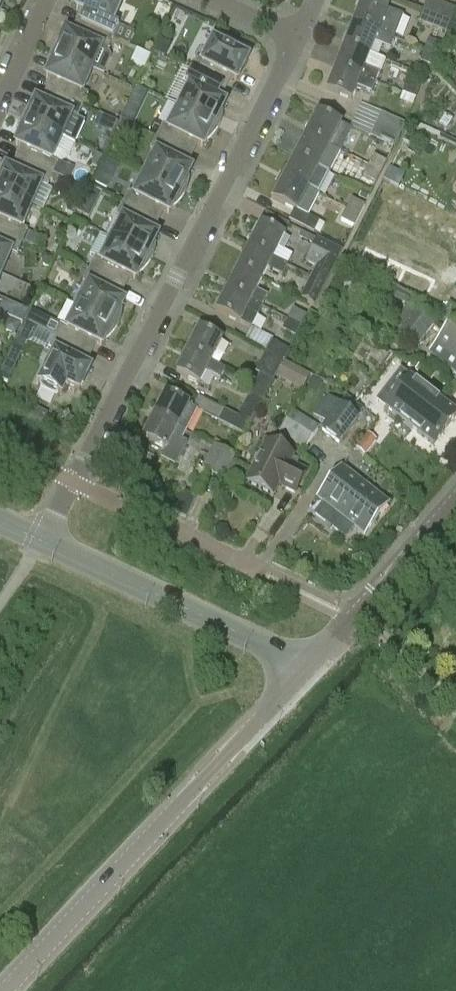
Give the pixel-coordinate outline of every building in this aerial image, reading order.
[(75,9),(85,14),(80,25),(112,39),(118,27),(112,24),(122,2),(117,0),(79,0),(75,9)] [(354,22),(394,39),(403,16),(363,0),(354,22)] [(422,11),(451,22),(455,10),(429,0),(426,0),(422,11)] [(446,35),(451,22),(422,11),(417,23),(446,35)] [(354,22),(345,44),(370,55),(374,43),(390,49),(394,39),(354,22)] [(112,39),(80,25),(75,36),(65,32),(62,40),(61,39),(58,42),(56,44),(53,48),(52,51),(51,53),(92,71),(92,70),(103,75),(110,57),(107,52),(112,39)] [(226,43),(224,43),(222,45),(212,40),(201,62),(196,59),(190,72),(221,88),(227,76),(236,81),(248,59),(238,53),(239,51),(238,50),(237,48),(234,46),(232,45),(229,44),(226,43)] [(428,40),(423,51),(437,57),(442,45),(428,40)] [(164,58),(169,48),(159,43),(154,53),(164,58)] [(345,44),(335,67),(360,77),(376,83),(385,61),(370,55),(345,44)] [(136,49),(131,66),(145,69),(149,53),(136,49)] [(423,51),(419,63),(433,68),(437,57),(423,51)] [(49,56),(48,61),(48,65),(47,68),(48,69),(49,69),(45,77),(55,82),(50,93),(82,107),(88,95),(82,92),(92,71),(51,53),(49,56)] [(360,77),(335,67),(326,90),(351,100),(356,88),(375,95),(379,84),(376,83),(360,77)] [(215,99),(221,88),(190,72),(184,84),(189,86),(178,107),(218,128),(219,125),(221,121),(221,120),(222,116),(222,112),(221,111),(225,104),(215,99)] [(415,100),(419,89),(406,83),(401,94),(402,94),(415,100)] [(21,120),(21,121),(61,139),(75,145),(85,122),(77,119),(82,107),(50,93),(45,104),(35,100),(32,108),(30,107),(30,108),(29,108),(28,109),(27,110),(27,111),(26,112),(25,113),(24,114),(23,116),(22,117),(21,119),(21,120)] [(217,130),(218,128),(178,107),(168,128),(162,126),(156,138),(187,154),(193,143),(203,148),(206,140),(208,141),(209,139),(211,137),(213,135),(215,133),(217,130)] [(316,113),(305,134),(341,153),(352,131),(340,125),(316,113)] [(375,126),(399,137),(405,125),(380,114),(375,126)] [(98,115),(93,127),(111,135),(117,123),(98,115)] [(18,137),(15,145),(25,150),(20,161),(52,175),(67,182),(73,170),(57,163),(60,163),(67,160),(70,158),(75,145),(61,139),(21,121),(20,122),(20,123),(19,124),(19,126),(18,127),(18,129),(18,130),(18,131),(17,132),(17,134),(17,135),(17,136),(17,137),(18,137)] [(393,149),(399,137),(375,126),(370,138),(393,149)] [(318,169),(330,175),(341,153),(305,134),(294,157),(318,169)] [(188,182),(189,179),(189,178),(187,178),(191,170),(182,165),(187,154),(156,138),(150,150),(155,153),(145,174),(184,194),(186,190),(187,188),(188,185),(188,182)] [(368,166),(381,173),(387,162),(373,156),(368,166)] [(319,196),(330,175),(318,169),(294,157),(283,178),(319,196)] [(52,175),(20,161),(15,172),(5,168),(1,176),(0,175),(0,193),(31,207),(41,185),(46,188),(52,175)] [(381,173),(368,166),(362,178),(375,184),(381,173)] [(389,168),(383,180),(399,188),(405,176),(389,168)] [(183,197),(184,194),(145,174),(134,195),(129,192),(122,204),(154,220),(159,209),(169,214),(173,206),(174,207),(177,204),(179,203),(182,199),(183,197)] [(107,191),(112,181),(100,175),(95,184),(107,191)] [(283,178),(272,199),(294,211),(289,221),(314,234),(314,233),(319,222),(308,217),(319,196),(283,178)] [(101,194),(90,189),(86,198),(97,202),(101,194)] [(362,192),(358,199),(366,203),(370,196),(362,192)] [(31,207),(0,193),(0,233),(22,243),(27,231),(22,228),(31,207)] [(352,199),(346,210),(359,217),(364,206),(352,199)] [(155,247),(155,245),(155,244),(154,244),(158,236),(148,231),(154,220),(122,204),(116,216),(121,219),(111,240),(151,260),(152,257),(154,252),(154,250),(155,247)] [(434,243),(417,264),(428,273),(420,282),(440,298),(455,279),(455,213),(451,208),(427,237),(434,243)] [(346,210),(341,220),(354,227),(359,217),(346,210)] [(259,224),(248,246),(272,258),(283,237),(259,224)] [(1,275),(11,253),(16,255),(22,243),(0,233),(0,274),(1,275)] [(316,270),(311,278),(324,285),(342,251),(317,238),(304,263),(315,268),(314,270),(316,270)] [(149,264),(151,260),(111,240),(100,261),(95,258),(89,270),(120,286),(126,275),(135,280),(139,273),(140,273),(143,271),(146,268),(148,265),(149,264)] [(248,246),(238,267),(261,279),(267,269),(282,276),(287,266),(281,262),(272,258),(248,246)] [(47,269),(52,259),(43,255),(40,260),(42,267),(47,269)] [(261,279),(237,267),(227,288),(250,301),(256,290),(261,279)] [(121,315),(121,311),(120,310),(124,302),(114,297),(120,286),(89,270),(82,283),(88,285),(77,306),(117,327),(118,324),(119,323),(120,319),(121,315)] [(311,278),(301,299),(314,305),(324,285),(311,278)] [(227,288),(215,311),(239,323),(251,329),(262,307),(250,301),(227,288)] [(394,337),(413,352),(436,323),(433,322),(441,310),(430,306),(412,298),(392,324),(400,331),(394,337)] [(0,300),(0,315),(22,325),(28,312),(0,300)] [(116,329),(117,327),(77,306),(66,327),(61,325),(55,337),(86,353),(92,342),(102,347),(105,339),(107,340),(110,337),(111,335),(114,331),(116,329)] [(293,309),(287,320),(300,326),(305,316),(293,309)] [(455,338),(455,317),(446,330),(455,338)] [(9,320),(4,332),(15,337),(21,326),(9,320)] [(287,320),(282,330),(295,338),(300,326),(287,320)] [(81,364),(86,353),(55,337),(39,329),(33,341),(54,352),(38,383),(43,385),(41,388),(42,390),(44,391),(46,393),(47,393),(51,395),(53,396),(56,396),(58,392),(61,394),(66,385),(79,391),(90,369),(81,364)] [(197,329),(186,350),(210,362),(221,341),(197,329)] [(446,330),(428,353),(455,375),(455,338),(446,330)] [(272,342),(267,351),(284,360),(289,351),(272,342)] [(225,370),(210,362),(186,350),(175,373),(199,385),(204,373),(220,381),(225,370)] [(268,392),(284,360),(266,351),(255,373),(259,375),(254,385),(268,392)] [(422,362),(415,371),(430,383),(437,374),(422,362)] [(385,409),(432,446),(455,416),(455,414),(410,377),(385,409)] [(307,391),(315,396),(322,385),(314,380),(307,391)] [(251,397),(240,418),(251,424),(268,392),(254,385),(248,396),(251,397)] [(164,394),(153,416),(177,428),(186,432),(197,411),(193,409),(188,406),(164,394)] [(327,396),(320,406),(351,430),(359,421),(356,419),(339,405),(327,396)] [(339,405),(356,419),(364,409),(346,396),(339,405)] [(339,445),(351,430),(320,406),(312,416),(324,425),(321,430),(339,445)] [(218,421),(218,422),(245,436),(251,424),(240,418),(223,410),(218,421)] [(284,437),(305,450),(319,428),(293,411),(279,433),(285,436),(284,437)] [(186,432),(153,416),(142,438),(166,450),(161,459),(175,467),(187,444),(181,441),(186,432)] [(376,440),(368,434),(356,449),(364,455),(376,440)] [(254,468),(246,483),(273,497),(278,486),(295,495),(307,474),(290,465),(294,457),(267,443),(259,458),(257,457),(252,467),(254,468)] [(235,457),(234,456),(213,445),(201,469),(223,481),(235,457)] [(328,483),(375,519),(387,504),(340,467),(328,483)] [(375,519),(328,483),(316,498),(341,518),(333,529),(347,539),(355,529),(363,535),(375,519)] [(184,492),(174,513),(173,513),(185,519),(195,498),(184,492)]
